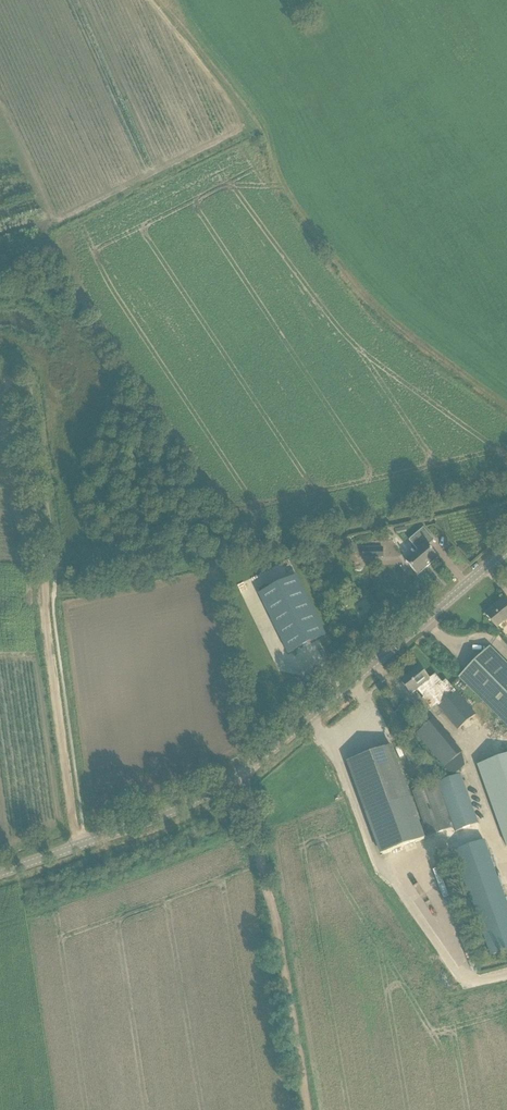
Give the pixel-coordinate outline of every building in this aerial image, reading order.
[(408,557),(405,561),(417,575),(438,558),(428,546),(434,541),(423,528),(408,541),(417,550),(408,557)] [(296,577),(259,595),(289,655),(326,637),(296,577)] [(497,628),(506,619),(506,602),(504,599),(485,614),(497,628)] [(490,647),(459,678),(506,726),(506,664),(490,647)] [(413,673),(401,683),(408,691),(411,695),(417,690),(420,693),(425,689),(429,694),(438,705),(458,730),(475,716),(456,692),(446,680),(442,684),(435,675),(429,680),(420,669),(414,674),(413,673)] [(416,733),(445,768),(461,754),(432,719),(416,733)] [(391,746),(349,761),(367,814),(382,854),(424,839),(410,798),(391,746)] [(478,764),(506,846),(506,753),(478,764)] [(478,824),(460,774),(452,777),(412,792),(428,837),(454,828),(455,832),(478,824)] [(484,842),(453,853),(490,955),(506,950),(506,905),(484,842)]
